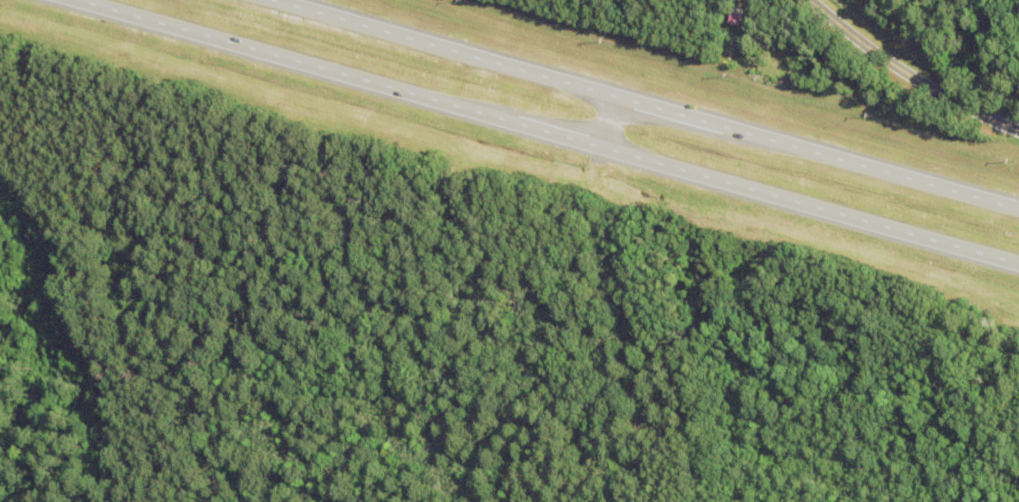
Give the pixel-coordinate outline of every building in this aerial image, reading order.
[(727,20),(730,10),(742,13),(739,24),(727,20)]
